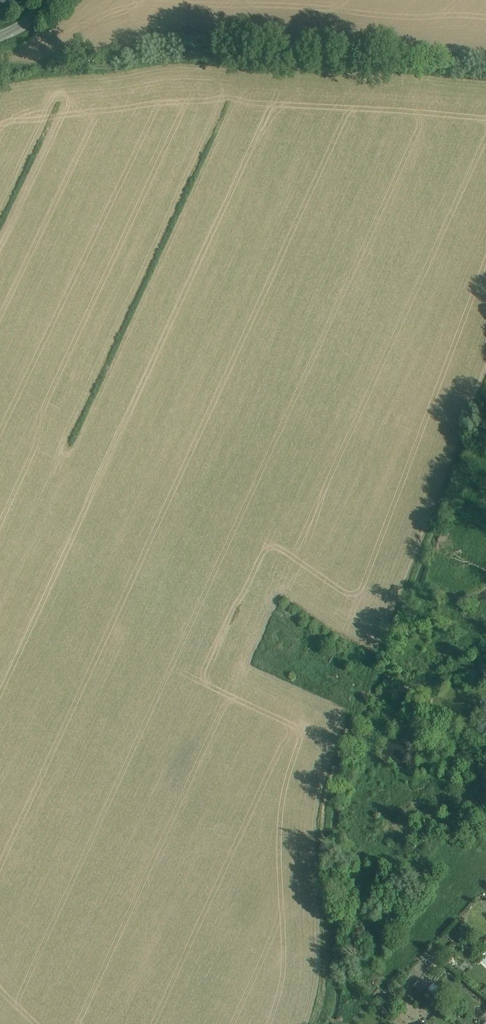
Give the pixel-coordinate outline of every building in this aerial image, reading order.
[(422,981),(416,988),(421,993),(427,986),(422,981)] [(444,994),(432,984),(428,990),(439,999),(444,994)] [(393,995),(384,1003),(390,1010),(399,1002),(393,995)]
